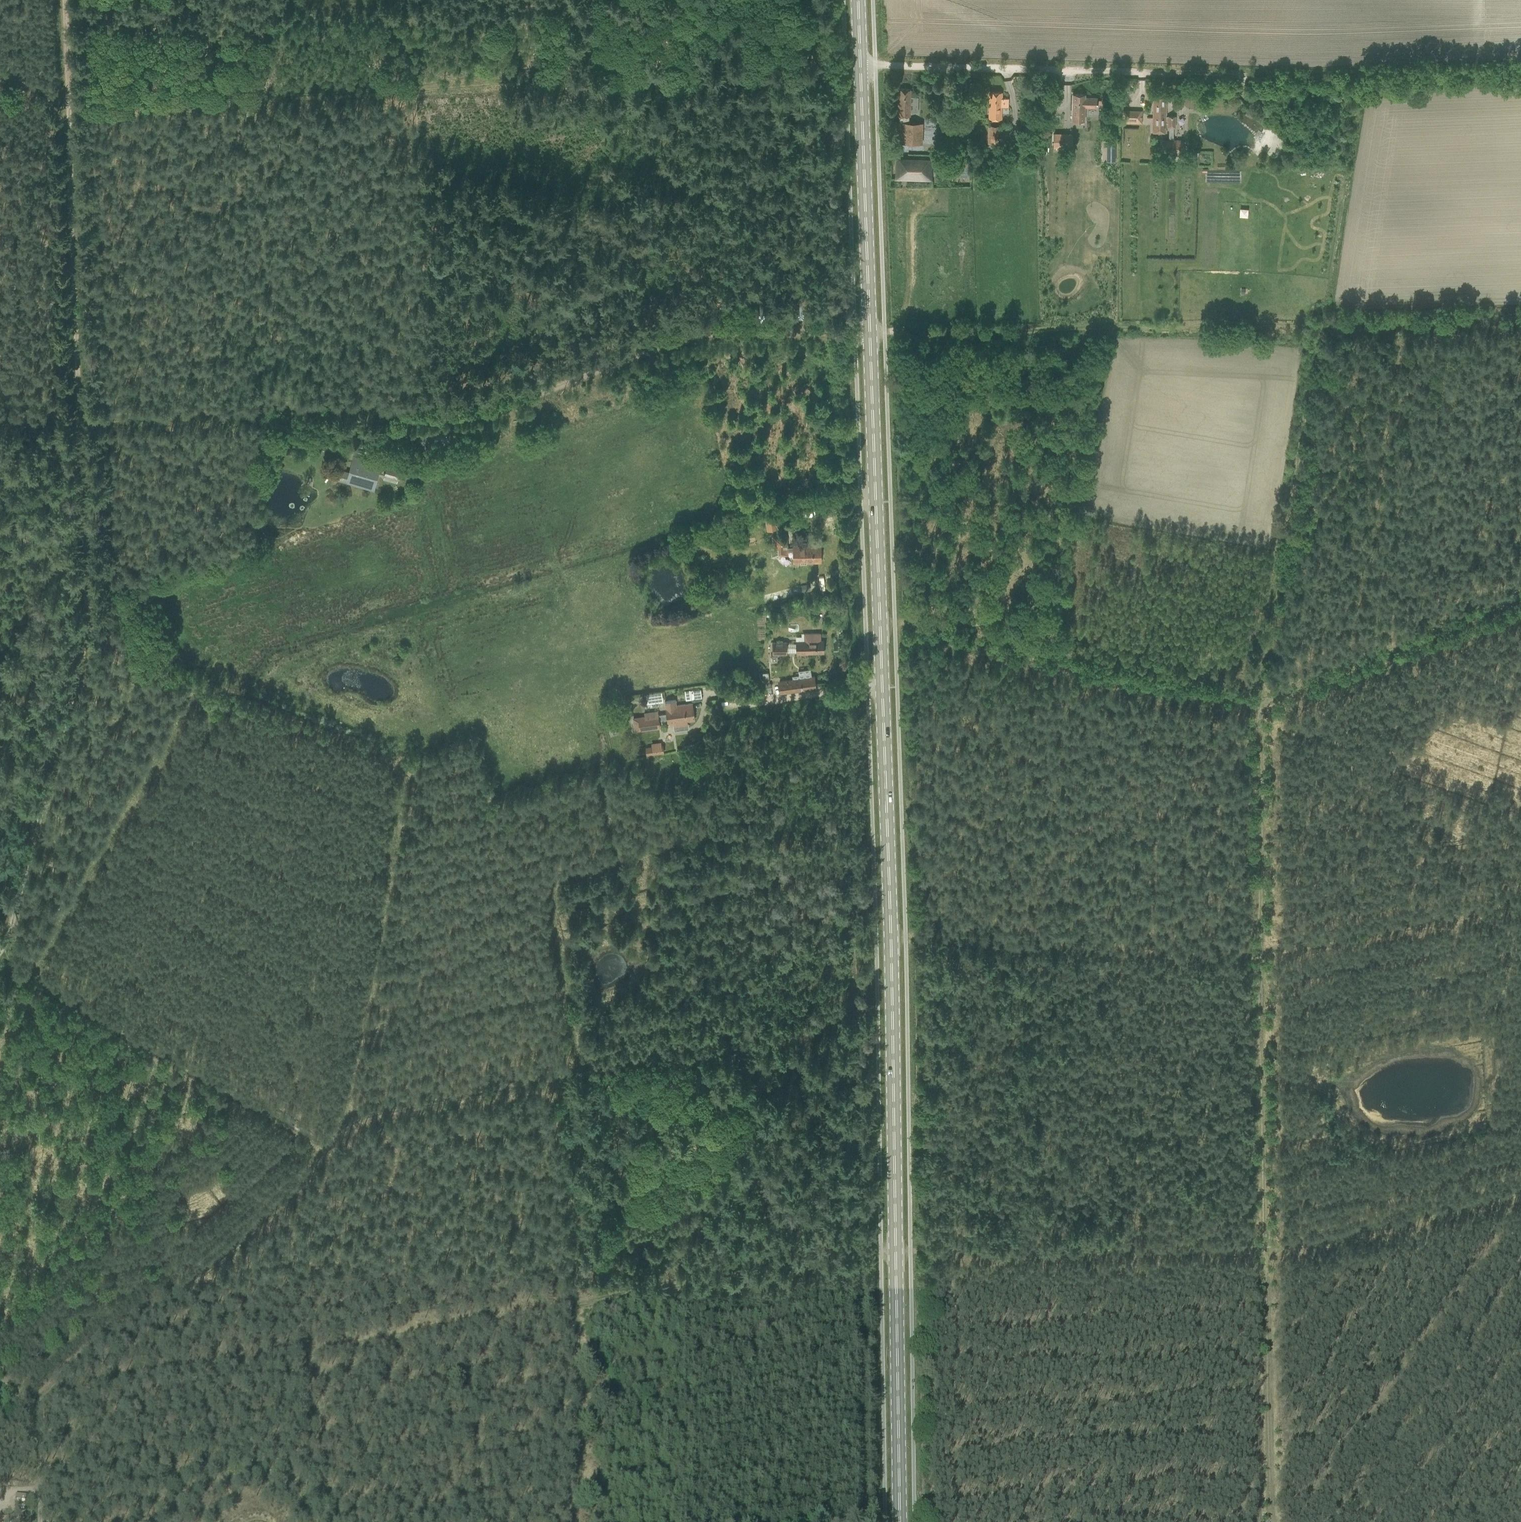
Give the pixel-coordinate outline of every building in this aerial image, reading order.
[(898,116),(899,116),(908,116),(910,116),(911,90),(898,89),(898,116)] [(989,92),(989,102),(989,119),(1001,119),(1001,106),(1009,106),(1009,99),(1002,99),(1002,92),(989,92)] [(1073,94),(1072,104),(1072,121),(1084,121),(1085,107),(1097,107),(1098,98),(1085,98),(1085,95),(1073,94)] [(1153,125),(1152,132),(1165,133),(1165,123),(1167,123),(1167,128),(1168,128),(1169,128),(1173,129),(1174,128),(1175,128),(1176,116),(1168,116),(1166,116),(1166,97),(1154,96),(1153,106),(1153,125)] [(1123,111),(1123,123),(1142,124),(1142,111),(1123,111)] [(897,122),(897,143),(907,143),(919,144),(920,136),(909,136),(910,129),(908,129),(908,123),(899,122),(897,122)] [(1000,126),(989,126),(988,146),(999,146),(1000,126)] [(1074,143),(1074,144),(1074,147),(1081,147),(1081,140),(1082,140),(1082,128),(1073,128),(1073,140),(1074,140),(1074,143)] [(1054,132),(1054,146),(1063,146),(1063,132),(1054,132)] [(1162,140),(1162,153),(1182,153),(1183,140),(1162,140)] [(896,161),(896,179),(906,179),(931,180),(931,160),(917,159),(917,162),(896,161)] [(961,160),(961,171),(970,172),(970,160),(961,160)] [(340,470),(338,477),(374,487),(378,474),(380,465),(373,462),(372,464),(353,459),(349,473),(340,470)] [(387,466),(384,476),(397,480),(400,470),(387,466)] [(820,546),(793,546),(793,547),(787,547),(787,545),(787,535),(772,536),(772,547),(771,547),(771,557),(788,555),(788,551),(793,551),(793,563),(821,563),(820,546)] [(820,633),(804,634),(804,641),(796,641),(797,654),(823,653),(823,641),(820,641),(820,633)] [(786,641),(772,642),(772,655),(786,654),(786,641)] [(778,655),(773,655),(768,655),(767,666),(778,666),(778,655)] [(780,675),(792,676),(792,663),(780,663),(780,675)] [(778,681),(780,693),(813,689),(811,677),(778,681)] [(702,688),(686,689),(686,698),(702,697),(702,688)] [(694,720),(692,703),(676,706),(675,700),(664,701),(666,712),(666,714),(658,716),(658,712),(644,714),(644,718),(633,719),(635,732),(660,728),(659,721),(667,720),(668,724),(674,723),(675,730),(688,728),(687,721),(694,720)] [(646,744),(647,755),(664,752),(662,741),(646,744)]
